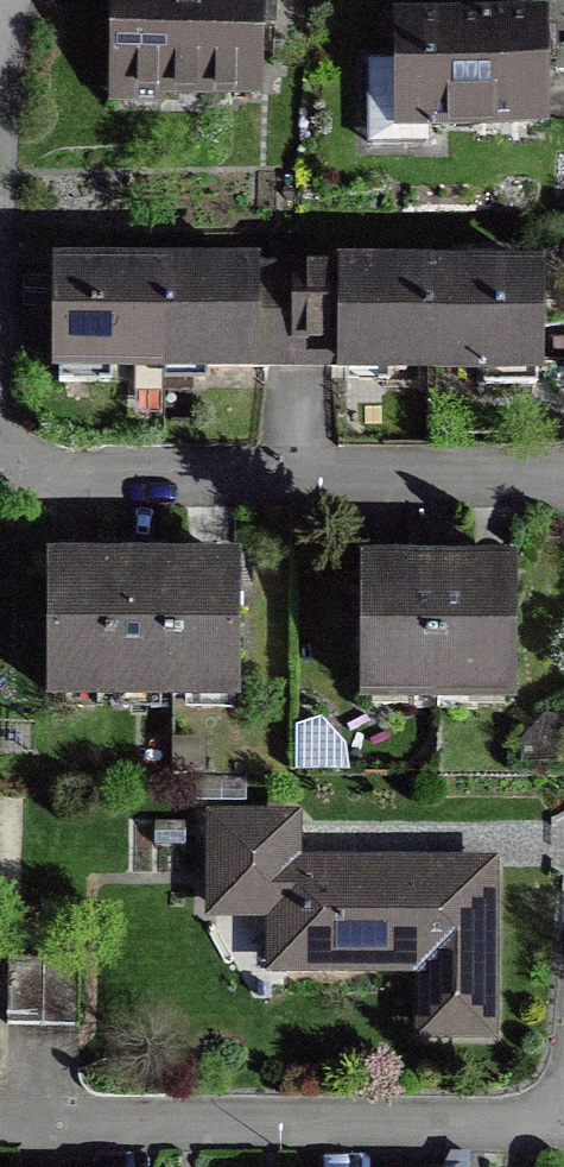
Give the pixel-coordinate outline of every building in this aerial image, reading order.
[(258,94),(260,0),(117,0),(115,91),(258,94)] [(404,122),(542,122),(542,17),(404,17),(404,122)] [(57,268),(55,373),(259,377),(259,369),(276,370),(316,370),(336,371),(336,375),(534,378),(535,276),(490,275),(112,269),(57,268)] [(234,696),(233,557),(204,557),(139,558),(81,558),(53,558),(53,696),(234,696)] [(368,561),(368,695),(510,695),(510,561),(456,561),(419,561),(368,561)] [(297,726),(295,772),(350,773),(347,746),(320,718),(297,726)] [(486,1033),(486,862),(305,862),(305,820),(215,820),(215,920),(271,920),(270,971),(410,972),(410,1033),(486,1033)] [(5,1024),(77,1027),(80,963),(9,960),(5,1024)]
